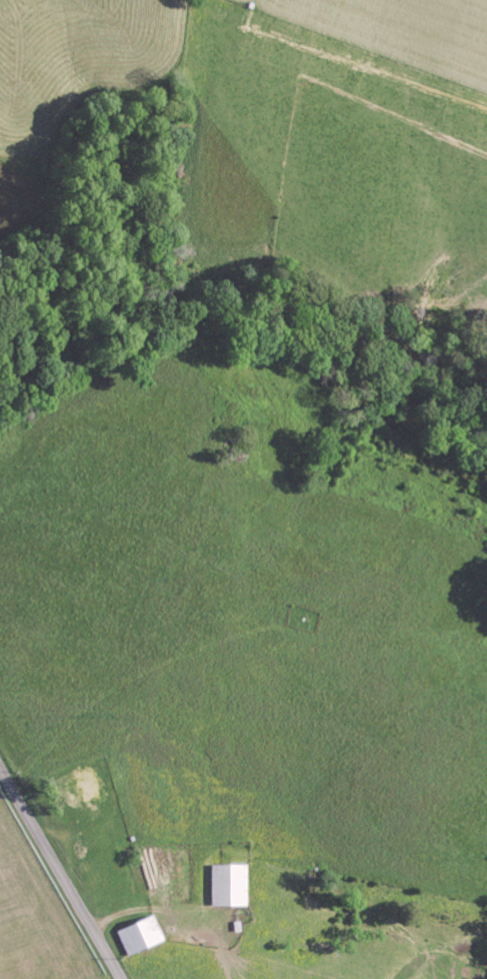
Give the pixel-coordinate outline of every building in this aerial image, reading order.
[(210,907),(246,906),(245,865),(209,865),(210,907)] [(115,931),(125,956),(162,941),(152,916),(115,931)]
